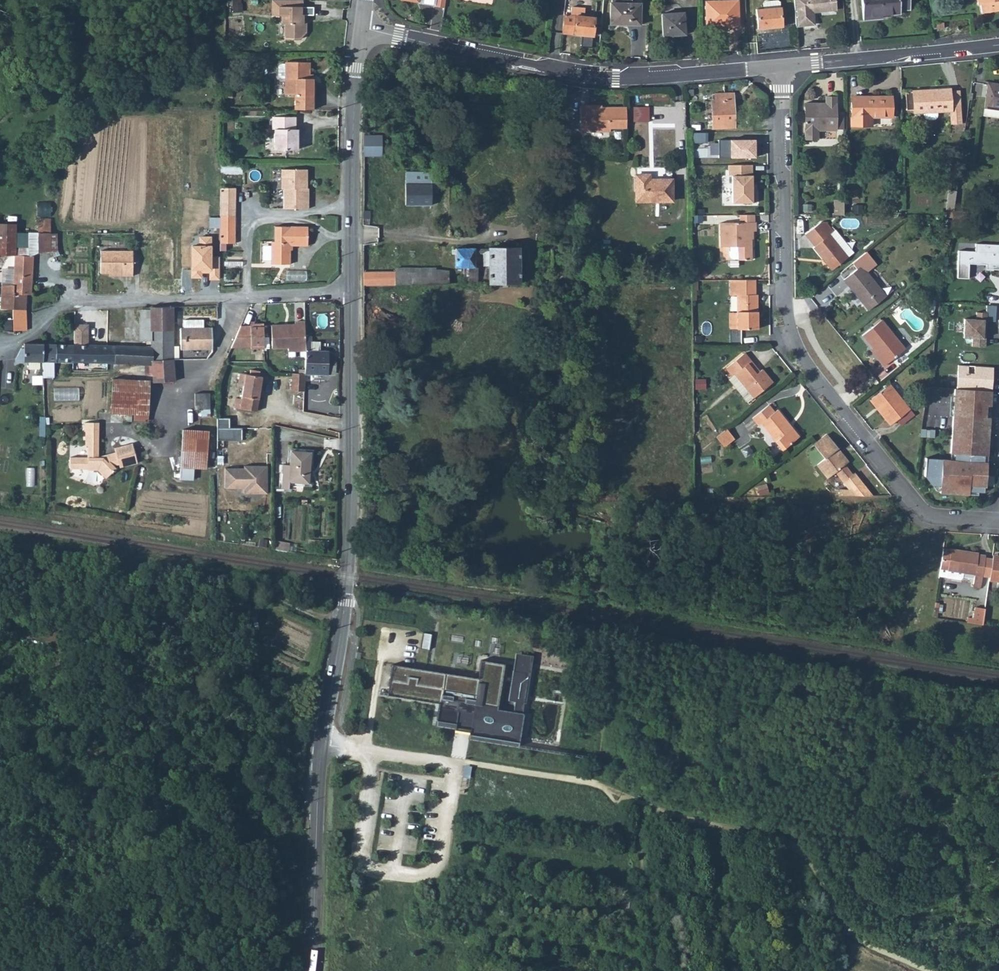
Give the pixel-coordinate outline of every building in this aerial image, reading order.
[(271,16),(276,16),(276,8),(301,8),(300,16),(302,16),(302,0),(271,0),(270,16),(271,16)] [(436,7),(445,8),(446,0),(437,0),(436,7)] [(609,16),(609,24),(639,26),(640,4),(631,4),(631,0),(612,0),(611,3),(610,3),(609,5),(604,4),(604,16),(609,16)] [(796,26),(813,25),(812,12),(836,10),(835,0),(794,0),(796,26)] [(863,20),(877,19),(877,16),(899,14),(899,11),(910,10),(909,0),(861,0),(863,20)] [(978,5),(981,5),(982,13),(998,10),(998,0),(977,0),(978,5)] [(706,24),(729,24),(729,28),(739,27),(738,1),(705,2),(706,24)] [(563,34),(593,37),(595,18),(584,16),(585,9),(571,7),(570,15),(565,15),(563,34)] [(276,16),(282,16),(282,23),(285,26),(285,33),(293,33),(299,39),(305,33),(305,24),(302,24),(302,16),(300,16),(301,8),(276,8),(276,16)] [(757,10),(758,28),(782,26),(780,8),(757,10)] [(661,14),(663,37),(685,35),(684,13),(661,14)] [(278,67),(278,77),(280,79),(286,79),(286,95),(296,95),(297,96),(296,109),(314,110),(314,89),(313,88),(313,79),(309,79),(309,74),(309,62),(286,62),(286,64),(280,64),(278,67)] [(998,118),(998,84),(988,83),(983,116),(998,118)] [(914,112),(924,111),(925,114),(925,117),(926,118),(928,120),(933,120),(936,118),(938,117),(938,113),(950,112),(951,124),(961,124),(959,92),(950,92),(950,89),(936,89),(935,92),(932,92),(932,90),(912,91),(912,93),(905,93),(906,111),(914,111),(914,112)] [(711,95),(713,130),(735,129),(733,94),(711,95)] [(865,97),(851,97),(851,126),(871,126),(871,119),(892,119),(892,97),(871,97),(871,100),(865,100),(865,97)] [(813,104),(805,104),(805,140),(818,140),(818,139),(818,131),(826,131),(836,131),(836,130),(836,113),(836,98),(825,98),(825,104),(818,104),(818,106),(813,106),(813,104)] [(591,108),(591,105),(581,105),(580,132),(609,132),(609,129),(627,129),(627,108),(602,108),(591,108)] [(844,130),(844,113),(836,113),(836,130),(844,130)] [(296,116),(273,116),(273,129),(277,130),(276,150),(298,150),(299,129),(296,128),(296,116)] [(692,133),(692,148),(703,148),(709,148),(709,133),(692,133)] [(363,137),(363,156),(381,156),(381,154),(381,137),(363,137)] [(755,140),(717,140),(717,156),(755,156),(755,140)] [(750,165),(727,165),(727,176),(730,176),(730,203),(754,203),(754,191),(750,191),(750,185),(750,165)] [(283,170),(283,192),(285,192),(286,211),(310,211),(310,192),(309,191),(308,171),(283,170)] [(432,192),(432,182),(432,173),(406,172),(405,206),(431,206),(432,192)] [(636,202),(672,201),(672,180),(655,180),(655,182),(650,182),(650,176),(636,176),(636,202)] [(236,188),(220,188),(221,216),(236,216),(236,188)] [(835,200),(835,215),(844,216),(844,200),(835,200)] [(738,259),(738,260),(751,260),(751,238),(750,238),(750,232),(756,232),(756,223),(754,223),(754,215),(739,215),(739,223),(720,223),(720,247),(729,247),(729,256),(730,258),(733,259),(738,259)] [(221,216),(220,243),(235,243),(236,216),(221,216)] [(966,219),(954,218),(952,230),(964,231),(966,219)] [(829,235),(832,232),(824,222),(822,222),(805,234),(816,247),(814,248),(832,270),(847,258),(829,235)] [(38,223),(37,252),(50,252),(50,223),(38,223)] [(26,313),(26,305),(27,295),(33,295),(34,256),(31,256),(32,233),(15,232),(15,224),(0,224),(0,255),(14,255),(14,284),(1,284),(1,308),(12,308),(12,313),(26,313)] [(271,243),(271,264),(290,265),(291,246),(308,247),(308,228),(276,227),(276,242),(271,243)] [(829,235),(847,258),(853,253),(834,230),(832,232),(829,235)] [(976,244),(975,251),(959,251),(957,278),(968,279),(969,264),(986,265),(986,269),(998,270),(998,245),(976,244)] [(464,285),(478,285),(478,268),(475,268),(475,254),(483,254),(483,266),(488,266),(489,284),(520,284),(519,249),(489,249),(488,249),(475,250),(474,249),(455,249),(456,268),(463,268),(464,285)] [(134,251),(101,250),(101,273),(124,273),(124,276),(133,276),(134,251)] [(206,278),(215,278),(215,258),(206,258),(206,278)] [(848,286),(850,285),(864,302),(862,304),(868,310),(886,296),(880,290),(861,266),(843,280),(848,286)] [(363,272),(363,285),(449,285),(449,272),(436,271),(436,269),(394,269),(394,272),(363,272)] [(544,274),(545,284),(553,284),(553,274),(544,274)] [(737,297),(737,330),(757,330),(757,296),(755,296),(756,281),(729,280),(730,297),(737,297)] [(880,290),(886,296),(893,291),(888,284),(880,290)] [(848,286),(862,304),(864,302),(850,285),(848,286)] [(997,305),(985,305),(985,311),(976,310),(976,319),(964,318),(963,333),(967,338),(972,338),(971,347),(986,347),(987,322),(997,323),(997,305)] [(139,309),(139,340),(151,341),(151,346),(113,346),(113,363),(145,362),(145,374),(152,374),(152,382),(174,382),(173,361),(178,361),(178,348),(173,348),(172,307),(152,306),(151,309),(139,309)] [(12,330),(25,331),(26,313),(12,313),(12,330)] [(737,314),(729,314),(729,330),(737,330),(737,314)] [(184,327),(180,328),(180,350),(212,350),(212,329),(203,328),(203,320),(184,320),(184,327)] [(873,348),(881,358),(878,360),(884,367),(905,349),(882,320),(862,336),(873,348)] [(264,349),(265,322),(251,322),(251,323),(242,323),(232,346),(252,347),(252,348),(264,349)] [(305,322),(296,322),(295,324),(272,324),(271,337),(271,345),(276,346),(287,346),(288,350),(305,350),(305,334),(305,322)] [(930,341),(935,338),(937,326),(934,325),(932,335),(928,338),(930,341)] [(305,350),(304,375),(326,374),(327,373),(335,373),(335,358),(327,358),(328,352),(320,351),(319,343),(311,342),(311,334),(305,334),(305,350)] [(73,340),(73,345),(73,362),(113,363),(113,346),(92,346),(92,341),(73,340)] [(44,371),(53,372),(54,362),(73,362),(73,345),(26,344),(23,348),(21,349),(16,359),(24,359),(25,361),(43,362),(44,371)] [(870,350),(878,360),(881,358),(873,348),(870,350)] [(748,391),(753,398),(772,383),(762,370),(760,373),(757,374),(748,363),(751,361),(745,354),(726,369),(732,377),(735,375),(748,391)] [(751,361),(748,363),(757,374),(760,373),(751,361)] [(968,366),(958,366),(957,389),(992,391),(992,383),(989,383),(989,379),(992,378),(993,368),(974,367),(974,374),(967,373),(968,366)] [(234,408),(257,410),(262,377),(259,376),(259,371),(250,370),(250,374),(240,373),(238,385),(244,385),(240,401),(235,400),(234,408)] [(304,375),(291,374),(291,392),(303,392),(304,375)] [(122,402),(111,402),(110,414),(134,415),(133,421),(147,421),(148,380),(123,380),(122,402)] [(111,380),(111,402),(122,402),(123,380),(111,380)] [(872,399),(887,418),(885,419),(890,426),(910,410),(890,385),(872,399)] [(80,399),(80,387),(55,386),(55,399),(80,399)] [(957,389),(954,389),(950,461),(925,459),(924,477),(931,485),(940,485),(940,493),(969,495),(969,491),(983,492),(983,487),(985,487),(992,391),(957,389)] [(741,396),(747,403),(753,398),(748,391),(741,396)] [(209,393),(194,393),(194,408),(210,409),(209,393)] [(870,400),(885,419),(887,418),(872,399),(870,400)] [(784,419),(777,410),(774,413),(768,406),(752,419),(758,426),(761,424),(782,450),(799,437),(791,428),(789,429),(782,420),(784,419)] [(227,418),(216,418),(215,440),(240,440),(240,428),(227,428),(227,418)] [(784,419),(782,420),(789,429),(791,428),(784,419)] [(85,423),(85,432),(86,432),(99,432),(99,423),(85,423)] [(182,430),(182,440),(207,444),(208,431),(182,430)] [(727,430),(716,438),(724,447),(734,439),(727,430)] [(99,432),(86,432),(86,447),(89,447),(89,459),(71,459),(71,470),(89,470),(89,471),(99,471),(107,479),(117,469),(114,466),(120,465),(121,468),(139,463),(134,444),(115,449),(117,453),(117,455),(104,459),(99,458),(99,432)] [(835,450),(838,448),(827,435),(814,445),(825,459),(817,465),(828,479),(835,473),(849,490),(854,497),(873,497),(854,474),(852,475),(845,466),(846,464),(835,450)] [(182,440),(180,466),(180,481),(193,481),(194,469),(206,470),(207,444),(182,440)] [(835,450),(846,464),(849,462),(838,448),(835,450)] [(308,483),(311,452),(290,450),(289,466),(281,466),(280,473),(282,474),(281,487),(287,487),(288,482),(308,483)] [(267,464),(241,464),(241,467),(223,467),(222,487),(243,487),(243,492),(267,493),(267,464)] [(276,540),(274,550),(286,551),(287,542),(276,540)] [(946,578),(958,580),(962,578),(962,573),(974,575),(973,586),(974,588),(977,589),(980,586),(985,556),(978,555),(978,554),(950,549),(950,550),(943,549),(940,569),(947,570),(946,578)] [(998,582),(998,563),(991,561),(988,580),(998,582)] [(971,623),(982,625),(984,608),(974,606),(972,618),(971,623)] [(421,648),(430,649),(432,634),(424,632),(421,648)] [(513,711),(520,712),(522,702),(524,703),(529,664),(530,655),(514,653),(513,662),(507,700),(514,701),(513,711)] [(393,664),(388,693),(440,701),(436,724),(455,727),(457,717),(458,709),(474,712),(472,720),(470,737),(518,744),(523,712),(520,712),(513,711),(496,708),(504,663),(482,660),(479,678),(393,664)] [(472,720),(474,712),(458,709),(457,717),(464,718),(472,720)]
